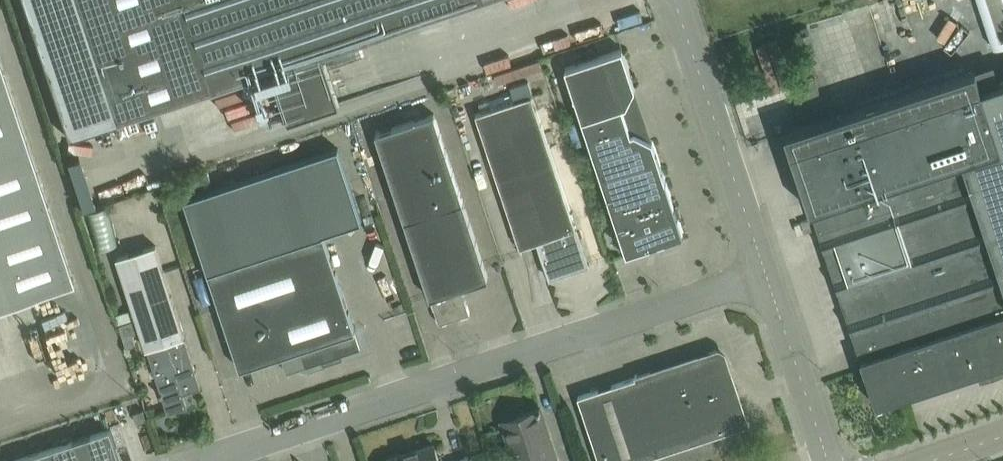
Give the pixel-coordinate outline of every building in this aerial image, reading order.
[(67,136),(115,120),(267,69),(284,120),(335,104),(318,52),(475,0),(22,0),(67,136)] [(622,48),(565,67),(627,252),(684,233),(652,139),(635,131),(631,132),(622,105),(626,104),(635,86),(622,48)] [(15,109),(0,64),(0,303),(72,279),(15,109)] [(785,131),(791,151),(811,209),(861,360),(876,405),(977,371),(979,377),(1002,369),(1002,364),(1002,363),(1002,80),(1000,81),(981,87),(975,68),(785,131)] [(464,81),(466,90),(489,84),(486,75),(464,81)] [(491,108),(475,113),(522,254),(540,248),(550,278),(589,265),(532,94),(514,100),(512,92),(488,100),(491,108)] [(461,287),(488,278),(434,113),(375,132),(430,297),(431,297),(439,323),(470,312),(461,287)] [(355,330),(323,233),(361,220),(338,147),(184,197),(240,368),(281,354),(287,371),(360,347),(355,330)] [(804,232),(814,229),(810,217),(800,220),(804,232)] [(155,244),(117,256),(146,348),(147,348),(161,391),(159,392),(160,395),(162,394),(168,412),(187,406),(182,392),(200,387),(184,336),(185,336),(155,244)] [(131,317),(118,322),(125,343),(126,344),(128,345),(130,346),(132,345),(133,344),(134,342),(134,340),(132,332),(135,331),(131,317)] [(749,423),(749,420),(746,421),(724,354),(716,350),(638,375),(637,373),(635,374),(635,376),(578,395),(599,460),(634,460),(749,423)] [(502,420),(515,460),(557,460),(540,407),(502,420)] [(133,412),(136,422),(146,418),(143,409),(133,412)] [(152,423),(144,426),(153,447),(161,444),(152,423)] [(110,427),(8,460),(121,460),(110,427)] [(433,443),(416,449),(416,450),(406,454),(405,452),(386,459),(387,460),(439,460),(433,443)]
